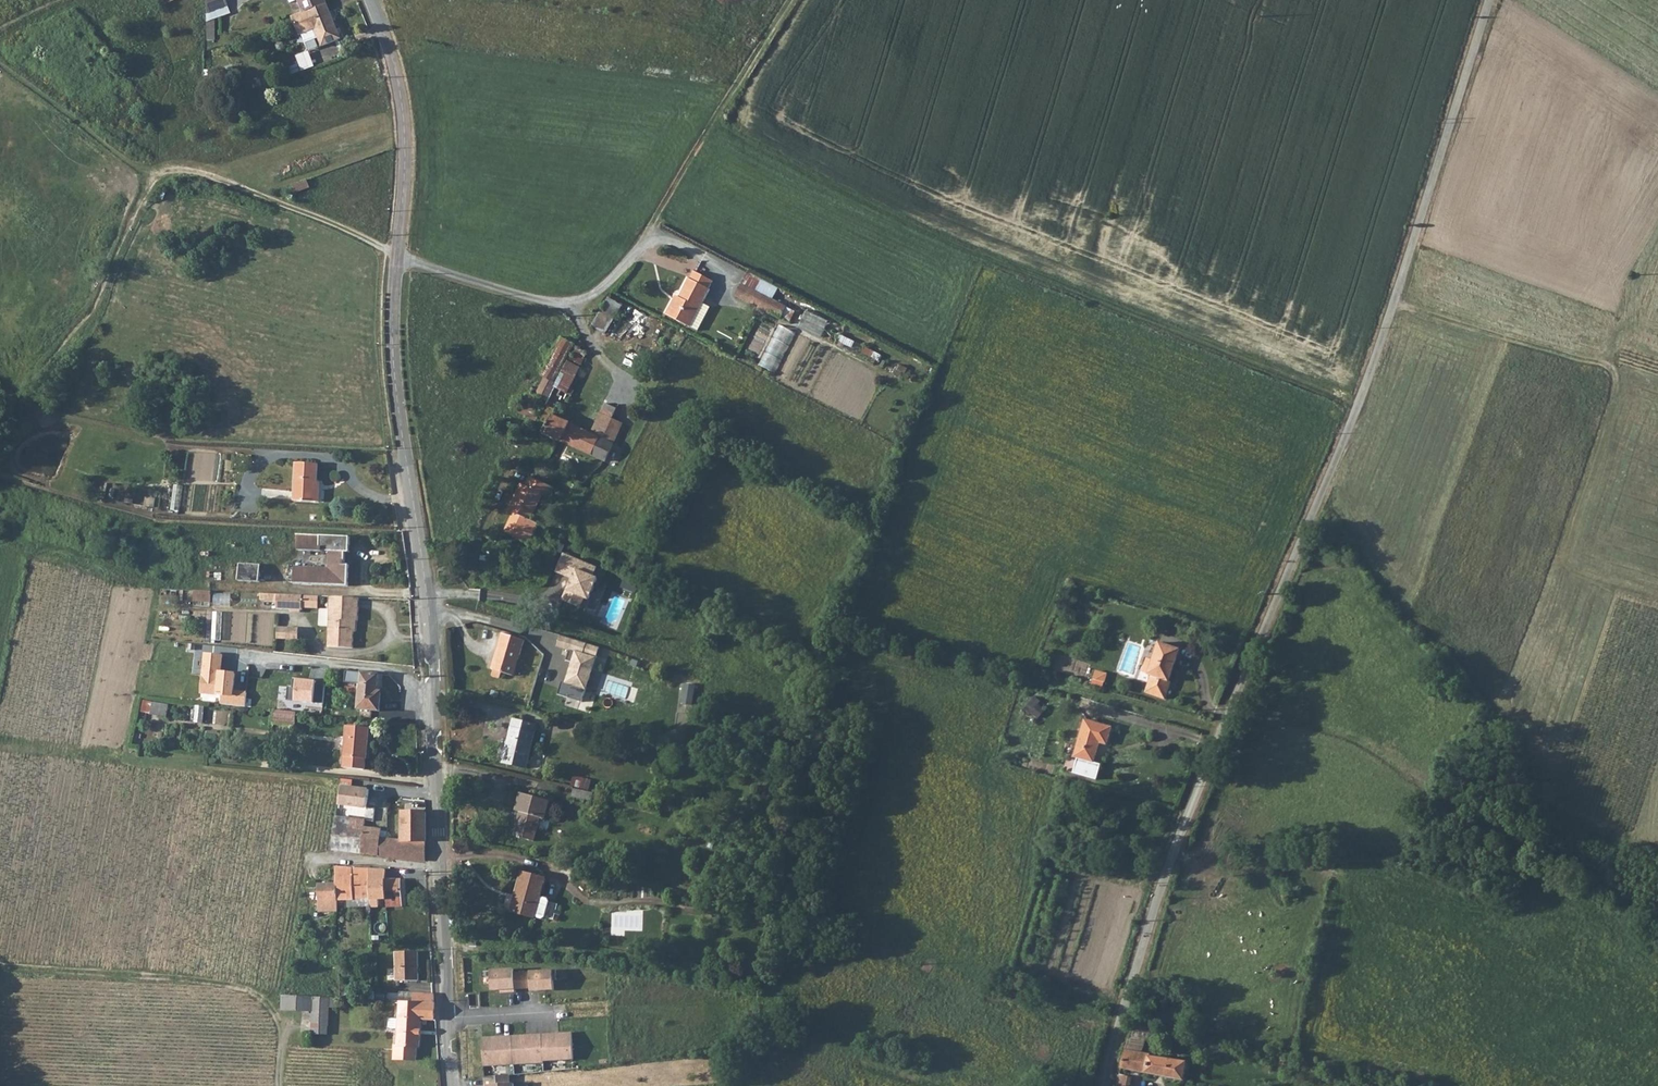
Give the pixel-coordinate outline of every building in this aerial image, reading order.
[(225,0),(210,0),(208,1),(208,15),(229,7),(225,0)] [(305,12),(323,4),(321,0),(285,0),(287,3),(295,0),(300,14),(305,12)] [(319,46),(337,39),(323,4),(290,18),(296,35),(312,29),(316,38),(319,46)] [(312,29),(300,34),(303,43),(316,38),(312,29)] [(293,56),(300,76),(313,72),(306,51),(293,56)] [(298,195),(311,190),(309,182),(295,187),(298,195)] [(167,191),(160,188),(157,198),(163,200),(167,191)] [(708,289),(712,281),(693,271),(689,279),(688,279),(679,297),(676,303),(673,302),(666,314),(690,326),(694,318),(702,303),(709,289),(708,289)] [(771,313),(776,302),(740,283),(735,295),(771,313)] [(606,334),(622,305),(608,297),(596,317),(592,325),(606,334)] [(776,302),(771,313),(790,323),(796,311),(776,302)] [(702,303),(694,318),(702,322),(709,306),(702,303)] [(826,328),(800,315),(796,324),(821,337),(826,328)] [(778,373),(797,332),(780,324),(761,365),(778,373)] [(562,339),(540,377),(546,379),(556,385),(568,361),(576,347),(573,345),(562,339)] [(587,353),(579,348),(571,362),(580,367),(587,353)] [(571,362),(568,361),(556,385),(547,402),(557,408),(562,398),(565,399),(567,394),(566,393),(575,376),(580,367),(571,362)] [(907,368),(900,364),(894,376),(902,380),(907,368)] [(547,402),(556,385),(546,379),(537,397),(547,402)] [(530,393),(519,413),(536,422),(541,413),(531,408),(537,397),(530,393)] [(554,416),(557,408),(547,402),(541,413),(536,422),(534,428),(545,433),(554,416)] [(591,434),(570,424),(561,441),(596,457),(605,462),(623,423),(621,422),(612,418),(616,408),(605,403),(591,434)] [(620,415),(622,411),(616,408),(612,418),(621,422),(623,416),(620,415)] [(561,441),(570,424),(560,419),(554,416),(545,433),(560,440),(561,441)] [(317,489),(318,464),(296,463),(294,501),(319,502),(320,489),(317,489)] [(554,488),(531,477),(526,485),(521,483),(509,510),(514,512),(504,532),(528,543),(538,524),(530,520),(543,494),(549,497),(554,488)] [(179,511),(182,486),(174,485),(170,510),(179,511)] [(295,566),(294,584),(349,586),(350,565),(346,565),(346,545),(350,545),(351,537),(299,535),(298,550),(330,551),(329,568),(295,566)] [(597,568),(564,555),(557,572),(574,579),(569,591),(568,590),(563,600),(581,608),(585,598),(589,600),(598,579),(594,577),(597,568)] [(240,564),(240,581),(261,582),(261,565),(240,564)] [(638,593),(640,584),(631,582),(629,591),(638,593)] [(197,589),(196,601),(212,603),(213,591),(197,589)] [(303,595),(277,594),(277,600),(276,609),(302,610),(302,607),(303,595)] [(319,596),(303,595),(302,607),(319,607),(319,596)] [(359,598),(330,596),(328,647),(353,648),(354,621),(358,621),(359,598)] [(298,627),(276,627),(276,639),(298,640),(298,627)] [(523,640),(502,634),(491,669),(513,676),(523,640)] [(569,650),(566,660),(573,662),(571,667),(574,668),(573,673),(565,671),(561,684),(585,692),(596,658),(600,647),(561,635),(557,646),(569,650)] [(1180,650),(1159,642),(1153,660),(1148,674),(1152,675),(1149,683),(1146,693),(1165,699),(1170,685),(1169,681),(1180,650)] [(223,654),(205,653),(201,694),(219,696),(218,704),(245,706),(247,690),(234,689),(236,673),(221,672),(223,654)] [(1152,675),(1148,674),(1153,660),(1148,658),(1146,664),(1143,663),(1138,679),(1149,683),(1152,675)] [(655,665),(640,660),(639,665),(653,669),(655,665)] [(1103,682),(1108,666),(1098,663),(1092,678),(1103,682)] [(361,673),(358,709),(380,711),(381,691),(377,691),(378,674),(361,673)] [(698,680),(679,675),(677,685),(684,687),(680,702),(692,706),(698,680)] [(326,682),(297,680),(295,700),(324,703),(326,682)] [(1034,698),(1027,710),(1040,718),(1048,707),(1034,698)] [(295,712),(296,702),(277,700),(276,710),(295,712)] [(142,701),(141,712),(151,713),(152,702),(142,701)] [(152,702),(151,713),(151,714),(167,716),(168,704),(152,702)] [(203,723),(205,706),(196,705),(195,722),(203,723)] [(276,710),(275,710),(273,724),(295,726),(297,712),(295,712),(276,710)] [(537,725),(513,719),(507,745),(512,746),(508,763),(527,768),(537,725)] [(1112,727),(1084,720),(1074,757),(1078,758),(1074,773),(1097,780),(1101,765),(1094,763),(1099,742),(1107,744),(1112,727)] [(370,728),(347,726),(344,768),(365,770),(366,759),(367,759),(370,728)] [(603,734),(605,726),(589,726),(588,733),(603,734)] [(613,728),(605,726),(603,734),(611,736),(613,728)] [(512,746),(507,745),(502,744),(498,761),(508,763),(512,746)] [(774,785),(779,775),(773,772),(768,783),(774,785)] [(582,788),(584,780),(574,777),(572,785),(582,788)] [(367,808),(369,790),(342,786),(340,805),(367,808)] [(594,792),(573,788),(572,796),(592,801),(594,792)] [(549,801),(521,793),(516,811),(522,812),(521,816),(519,816),(514,836),(534,841),(540,817),(545,818),(549,801)] [(336,816),(351,818),(365,820),(366,812),(337,809),(336,816)] [(426,825),(426,812),(402,812),(401,841),(426,841),(426,825)] [(336,816),(332,849),(353,852),(359,853),(363,836),(364,831),(364,827),(365,820),(351,818),(336,816)] [(380,838),(381,829),(364,827),(364,831),(363,836),(380,838)] [(401,859),(401,841),(382,839),(380,838),(363,836),(359,853),(401,859)] [(426,861),(426,841),(401,841),(401,859),(426,861)] [(368,869),(355,869),(337,867),(337,885),(338,900),(348,900),(348,907),(371,906),(370,900),(368,869)] [(368,869),(370,900),(371,906),(378,906),(378,899),(386,899),(385,881),(385,869),(368,869)] [(546,878),(522,872),(512,911),(535,917),(535,916),(542,918),(545,916),(549,901),(547,898),(541,896),(546,878)] [(386,899),(387,907),(401,906),(400,880),(385,881),(386,899)] [(338,900),(337,885),(331,885),(331,883),(319,884),(319,912),(338,911),(338,900)] [(558,904),(549,901),(545,916),(554,919),(558,904)] [(418,952),(396,952),(396,981),(418,981),(418,952)] [(522,989),(521,972),(513,973),(513,969),(490,970),(491,991),(503,990),(503,993),(514,992),(514,990),(522,989)] [(555,970),(521,972),(522,989),(530,989),(530,991),(553,990),(552,981),(556,980),(555,970)] [(375,989),(364,989),(364,1000),(376,1000),(375,989)] [(400,1001),(413,1002),(413,993),(400,993),(400,1001)] [(413,993),(413,1002),(435,1003),(434,994),(413,993)] [(329,1008),(338,1008),(338,998),(283,995),(282,1010),(313,1011),(312,1034),(327,1035),(328,1026),(329,1026),(329,1008)] [(434,1020),(435,1003),(413,1002),(400,1001),(398,1019),(391,1019),(389,1020),(388,1027),(391,1028),(398,1029),(397,1044),(394,1044),(393,1059),(416,1060),(416,1046),(419,1047),(421,1019),(434,1020)] [(1134,1021),(1131,1028),(1145,1031),(1147,1023),(1134,1021)] [(1148,1053),(1138,1052),(1145,1031),(1131,1028),(1126,1048),(1120,1067),(1125,1068),(1184,1081),(1187,1062),(1147,1056),(1148,1053)] [(570,1033),(541,1034),(541,1045),(542,1061),(572,1059),(570,1033)] [(533,1035),(511,1036),(512,1044),(513,1064),(542,1063),(542,1061),(541,1045),(533,1045),(533,1035)] [(503,1037),(482,1038),(483,1066),(513,1064),(512,1044),(503,1044),(503,1037)] [(485,1077),(486,1085),(514,1085),(514,1083),(511,1084),(510,1075),(485,1077)] [(1117,1085),(1125,1085),(1127,1079),(1118,1077),(1117,1085)]
